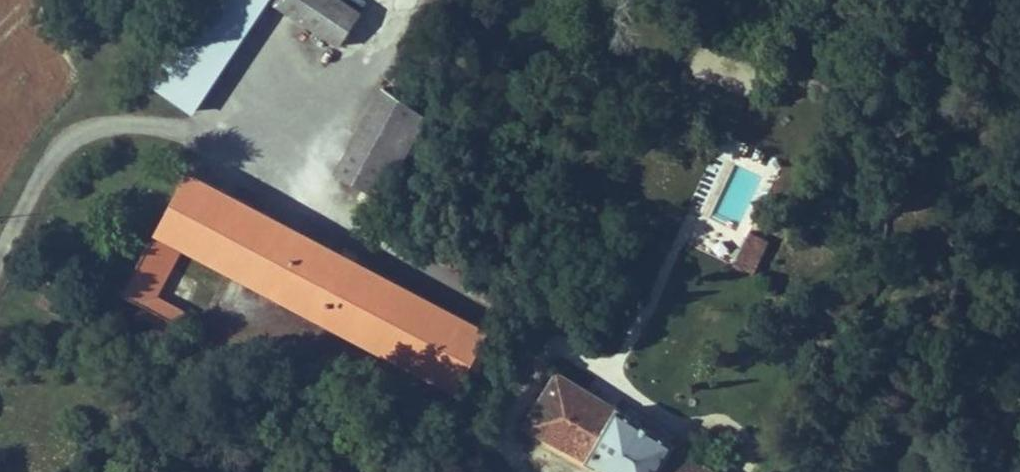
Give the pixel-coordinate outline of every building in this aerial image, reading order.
[(152,81),(194,108),(266,0),(205,0),(152,81)] [(354,0),(277,0),(276,1),(343,46),(368,10),(354,0)] [(424,80),(407,69),(394,90),(411,101),(424,80)] [(394,90),(384,84),(332,169),(379,198),(431,113),(411,101),(394,90)] [(146,293),(178,234),(209,176),(182,161),(106,300),(155,327),(167,304),(146,293)] [(268,283),(299,225),(209,176),(178,234),(268,283)] [(268,283),(455,384),(488,323),(355,251),(360,243),(345,235),(339,246),(299,225),(268,283)] [(768,241),(750,233),(736,263),(755,271),(768,241)] [(554,368),(522,424),(612,471),(728,471),(729,471),(554,368)]
